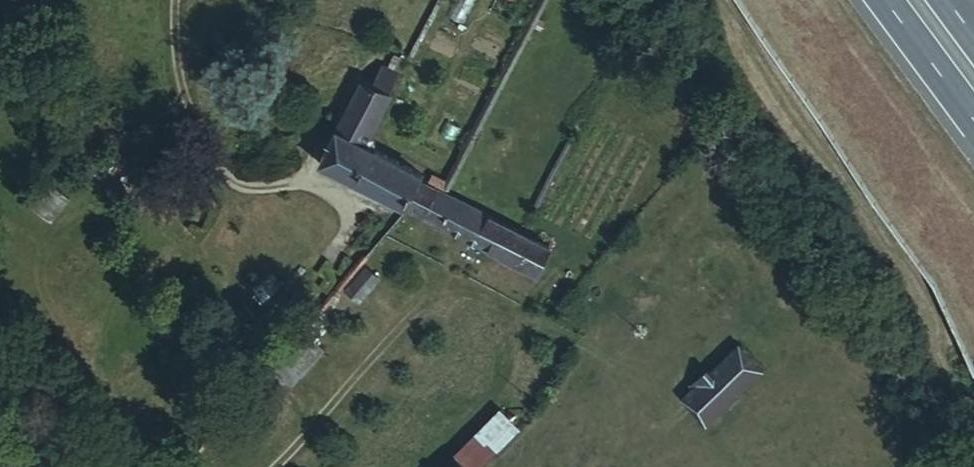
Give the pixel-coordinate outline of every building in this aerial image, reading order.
[(312,165),(396,212),(415,179),(370,153),(364,140),(401,66),(386,58),(375,73),(371,71),(360,90),(356,88),(312,165)] [(546,254),(516,238),(438,197),(444,185),(429,178),(423,190),(413,184),(396,212),(526,282),(546,254)] [(50,207),(32,190),(19,205),(36,222),(50,207)] [(370,288),(357,275),(334,300),(347,312),(370,288)] [(311,363),(286,339),(243,388),(267,410),(311,363)] [(749,381),(724,358),(689,393),(687,392),(670,412),(694,435),(749,381)] [(470,430),(431,466),(469,466),(489,449),(470,430)]
